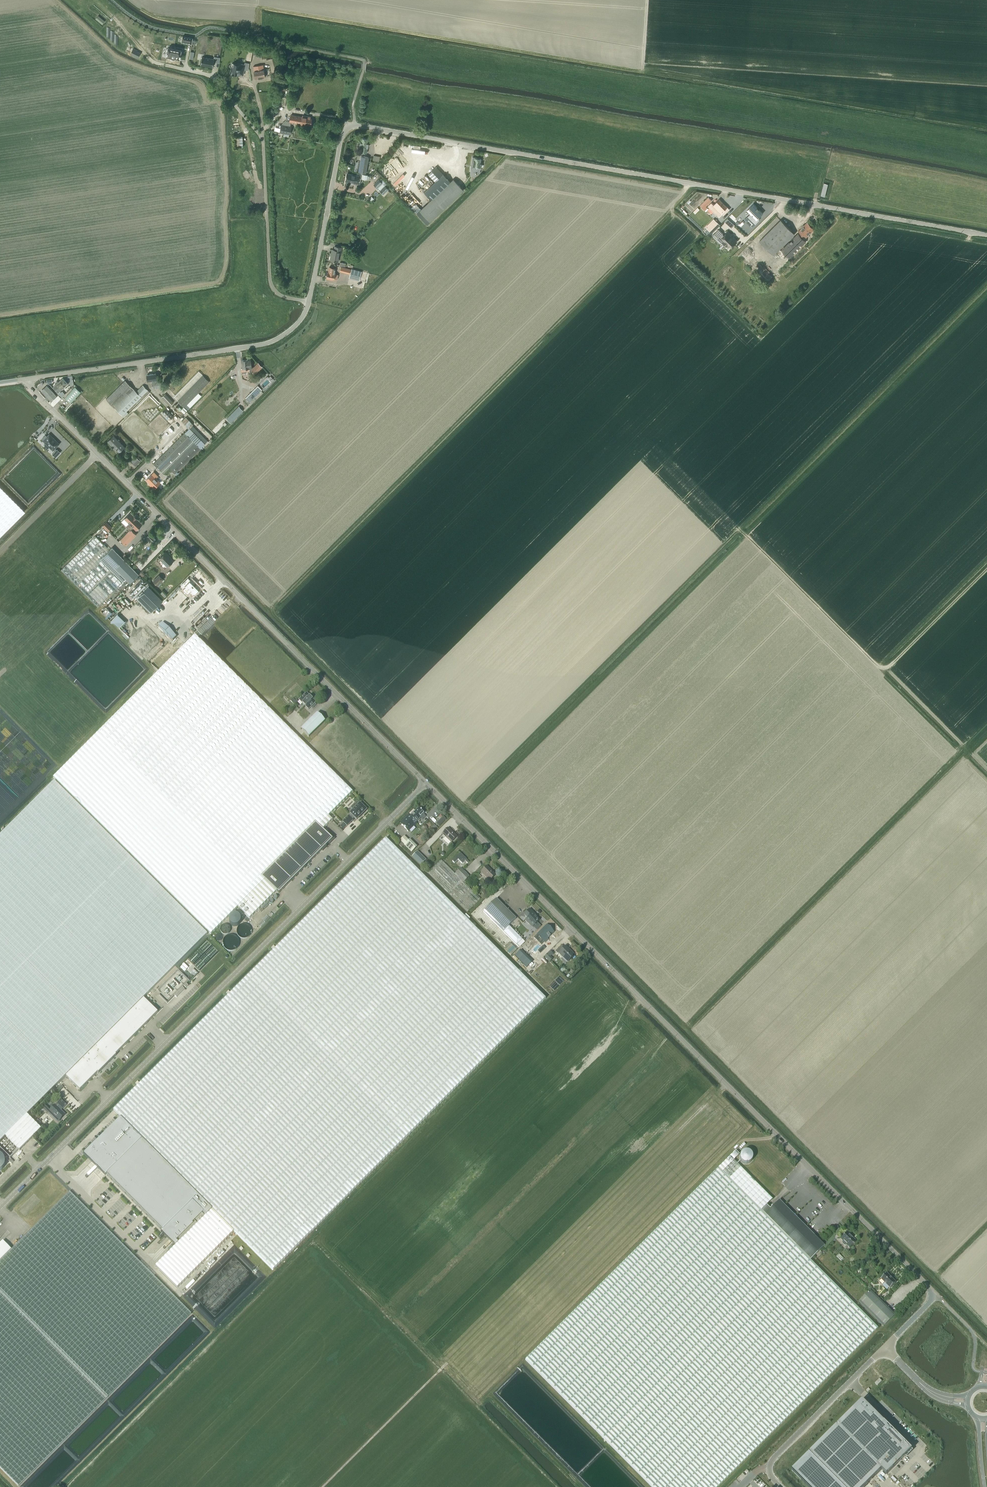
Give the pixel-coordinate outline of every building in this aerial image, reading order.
[(99,15),(95,19),(102,25),(105,21),(99,15)] [(183,36),(181,42),(192,44),(193,38),(183,36)] [(133,48),(130,54),(138,58),(140,52),(137,51),(137,50),(133,48)] [(168,48),(165,62),(178,65),(181,50),(168,48)] [(212,67),(213,62),(219,63),(220,58),(214,56),(214,59),(202,57),(201,64),(212,67)] [(232,69),(231,74),(232,74),(233,74),(236,75),(236,74),(239,74),(243,75),(243,74),(244,69),(248,70),(249,63),(245,63),(245,65),(238,63),(238,64),(232,63),(231,69),(232,69)] [(263,65),(253,66),(254,71),(255,78),(265,77),(263,65)] [(291,115),(290,121),(291,121),(301,123),(301,124),(306,125),(306,124),(310,124),(311,119),(310,119),(311,117),(308,116),(307,118),(291,115)] [(281,125),(280,132),(290,134),(291,127),(290,126),(291,121),(290,121),(285,120),(281,125)] [(359,146),(362,146),(361,152),(366,153),(367,147),(368,148),(368,144),(367,144),(368,139),(362,138),(361,142),(360,142),(359,146)] [(366,173),(368,157),(361,156),(358,172),(366,173)] [(480,163),(480,159),(476,158),(472,157),(470,171),(471,171),(471,175),(475,175),(476,172),(479,173),(480,163)] [(431,200),(416,213),(427,224),(463,190),(453,179),(450,182),(435,167),(428,174),(435,181),(423,192),(431,200)] [(347,173),(345,181),(346,181),(345,184),(350,184),(350,182),(357,183),(359,176),(352,174),(347,173)] [(378,179),(373,184),(377,188),(376,189),(379,191),(383,194),(388,189),(386,186),(385,185),(386,184),(381,178),(379,180),(378,179)] [(708,197),(700,205),(705,210),(707,208),(706,206),(712,201),(708,197)] [(714,212),(723,203),(719,199),(714,204),(712,202),(708,206),(714,212)] [(723,203),(714,212),(716,214),(717,216),(719,217),(723,214),(723,215),(729,209),(723,203)] [(750,213),(745,219),(752,227),(759,220),(758,218),(763,213),(754,203),(747,210),(750,213)] [(714,218),(705,226),(710,231),(707,234),(707,235),(709,236),(720,225),(718,223),(714,218)] [(774,255),(776,253),(779,249),(783,245),(795,234),(780,219),(759,241),(774,255)] [(801,228),(798,231),(805,238),(814,229),(807,222),(802,226),(800,227),(801,228)] [(719,229),(713,235),(717,239),(720,236),(725,241),(723,242),(724,243),(727,246),(728,244),(731,247),(736,242),(733,238),(731,236),(730,236),(727,232),(724,235),(722,234),(723,233),(719,229)] [(795,237),(782,250),(786,254),(790,250),(791,252),(792,251),(793,250),(795,248),(796,247),(798,245),(799,244),(803,240),(798,234),(795,237)] [(332,249),(330,260),(338,262),(339,255),(340,255),(341,248),(335,246),(334,250),(332,249)] [(767,283),(773,277),(762,266),(756,272),(767,283)] [(327,272),(326,278),(334,279),(337,279),(338,274),(335,274),(335,273),(336,268),(329,267),(328,272),(327,272)] [(352,269),(349,278),(359,280),(362,271),(352,269)] [(243,368),(241,369),(242,373),(246,372),(246,371),(251,370),(254,367),(251,367),(250,360),(248,360),(242,361),(243,368)] [(254,367),(251,370),(255,374),(262,367),(258,363),(254,367)] [(157,379),(156,374),(147,375),(148,381),(151,381),(152,386),(153,386),(155,386),(161,385),(160,379),(157,379)] [(184,407),(182,409),(181,410),(185,413),(201,396),(198,393),(209,381),(202,375),(178,401),(184,407)] [(57,381),(56,381),(56,382),(55,382),(55,383),(56,385),(54,387),(59,392),(68,383),(63,378),(58,382),(57,381)] [(136,391),(125,381),(106,399),(122,415),(148,390),(142,385),(136,391)] [(44,387),(41,389),(47,396),(46,397),(48,399),(49,398),(51,400),(54,397),(56,395),(47,384),(44,387)] [(258,385),(246,398),(249,402),(262,390),(258,385)] [(80,391),(75,387),(66,397),(71,402),(80,391)] [(162,397),(170,405),(174,402),(166,394),(162,397)] [(61,398),(58,395),(51,402),(50,401),(49,402),(53,406),(61,398)] [(226,418),(231,423),(243,410),(239,406),(226,418)] [(170,419),(173,416),(166,409),(163,413),(170,419)] [(182,422),(189,429),(154,464),(163,474),(169,468),(175,473),(200,448),(207,441),(192,425),(193,425),(186,417),(182,422)] [(56,457),(60,452),(57,449),(57,450),(55,448),(59,444),(56,440),(53,437),(53,438),(49,434),(47,436),(46,435),(42,438),(44,440),(43,440),(53,450),(55,451),(52,454),(56,457)] [(108,441),(119,452),(124,447),(113,436),(108,441)] [(140,461),(136,457),(131,462),(135,466),(140,461)] [(147,480),(155,488),(160,482),(152,474),(147,480)] [(25,511),(0,486),(0,536),(25,511)] [(131,530),(130,531),(133,534),(135,533),(131,529),(134,527),(136,529),(143,523),(137,518),(138,518),(134,515),(133,514),(134,513),(132,512),(131,512),(130,512),(124,518),(129,522),(126,526),(130,530),(131,530)] [(112,527),(106,522),(103,525),(108,531),(112,527)] [(130,530),(120,539),(126,545),(136,534),(135,533),(133,534),(130,531),(131,530),(130,530)] [(145,537),(143,539),(146,542),(148,540),(149,539),(152,542),(157,538),(151,531),(145,537)] [(125,579),(115,569),(116,568),(130,582),(139,574),(112,547),(109,550),(96,536),(61,569),(98,606),(125,579)] [(165,552),(159,558),(167,566),(173,560),(165,552)] [(159,574),(153,580),(157,585),(163,579),(159,574)] [(193,580),(185,587),(196,598),(204,590),(193,580)] [(163,600),(149,586),(137,598),(151,612),(163,600)] [(177,636),(162,622),(138,647),(152,661),(177,636)] [(54,778),(85,810),(211,934),(238,907),(249,919),(277,891),(279,893),(322,850),(323,851),(326,847),(325,846),(328,843),(329,844),(335,839),(329,833),(328,835),(323,830),(333,821),(329,817),(353,793),(195,635),(54,778)] [(302,696),(299,700),(302,703),(309,710),(311,707),(312,709),(316,705),(315,703),(316,702),(315,701),(308,694),(306,692),(305,693),(304,692),(301,695),(302,696)] [(325,721),(320,716),(317,713),(301,729),(309,737),(325,721)] [(7,1155),(10,1158),(19,1150),(20,1150),(34,1136),(41,1129),(38,1126),(35,1122),(27,1114),(66,1076),(80,1090),(98,1073),(116,1055),(116,1054),(158,1013),(158,1012),(144,998),(152,990),(207,934),(164,891),(54,781),(0,836),(0,1148),(7,1155)] [(348,816),(343,822),(347,826),(352,820),(352,819),(354,817),(356,820),(366,810),(360,804),(350,813),(351,814),(349,817),(348,816)] [(416,822),(424,813),(419,808),(414,812),(413,812),(411,814),(412,815),(410,816),(416,822)] [(416,822),(410,816),(408,818),(407,817),(400,823),(408,831),(415,825),(414,824),(416,822)] [(443,817),(436,823),(439,826),(446,819),(443,817)] [(451,843),(457,837),(448,828),(442,834),(451,843)] [(409,840),(404,836),(400,841),(404,845),(411,852),(416,847),(409,840)] [(387,840),(115,1110),(273,1270),(545,999),(468,921),(464,917),(387,840)] [(417,851),(411,857),(420,866),(426,860),(417,851)] [(464,852),(448,867),(453,872),(463,862),(470,869),(468,870),(475,877),(477,874),(482,870),(484,868),(478,861),(475,864),(468,857),(469,856),(464,852)] [(480,899),(463,882),(469,877),(460,868),(455,874),(441,860),(428,873),(467,912),(480,899)] [(495,875),(486,866),(481,872),(489,881),(495,875)] [(496,899),(483,911),(503,932),(519,947),(519,948),(525,942),(524,941),(509,925),(516,918),(496,899)] [(236,911),(242,917),(245,915),(238,909),(236,911)] [(525,920),(529,925),(532,928),(533,927),(539,920),(535,916),(535,915),(529,909),(524,915),(527,918),(525,920)] [(240,917),(239,916),(238,916),(238,915),(237,915),(236,915),(235,915),(234,915),(233,915),(232,915),(231,916),(230,917),(230,918),(229,919),(229,920),(229,921),(230,922),(230,923),(231,924),(231,925),(232,925),(233,926),(234,926),(235,926),(236,926),(237,926),(238,925),(239,924),(240,924),(240,923),(241,922),(241,921),(241,920),(241,919),(240,918),(240,917)] [(550,936),(554,932),(547,925),(537,935),(544,942),(547,938),(548,937),(549,938),(549,937),(550,936)] [(561,945),(555,951),(558,954),(559,953),(563,957),(562,957),(567,962),(570,958),(569,957),(573,954),(569,950),(568,950),(565,947),(564,948),(561,945)] [(515,956),(527,967),(533,961),(521,950),(515,956)] [(548,953),(544,957),(547,959),(550,962),(553,959),(550,956),(551,955),(553,954),(550,951),(548,953)] [(183,987),(174,995),(177,997),(185,989),(183,987)] [(61,1099),(50,1110),(52,1112),(50,1114),(58,1121),(64,1114),(60,1110),(66,1104),(61,1099)] [(96,1142),(83,1154),(105,1176),(107,1175),(130,1198),(153,1221),(163,1231),(161,1232),(175,1247),(213,1209),(121,1118),(96,1142)] [(525,1360),(601,1435),(652,1486),(717,1486),(800,1405),(877,1328),(810,1260),(824,1246),(808,1229),(779,1200),(770,1209),(766,1206),(772,1200),(733,1160),(739,1154),(736,1151),(735,1151),(730,1157),(718,1168),(676,1210),(630,1255),(577,1309),(525,1360)] [(751,1154),(750,1153),(750,1152),(749,1152),(748,1151),(747,1151),(746,1151),(745,1151),(744,1151),(743,1152),(742,1153),(741,1153),(740,1154),(740,1155),(740,1156),(740,1157),(740,1158),(740,1159),(740,1160),(741,1161),(742,1162),(743,1163),(744,1163),(745,1164),(746,1164),(747,1164),(748,1163),(749,1163),(750,1162),(751,1162),(751,1161),(752,1160),(752,1159),(752,1158),(752,1157),(752,1156),(752,1155),(751,1154)] [(7,1155),(5,1157),(12,1164),(14,1162),(10,1158),(7,1155)] [(19,1486),(176,1329),(191,1314),(70,1192),(12,1250),(3,1241),(0,1244),(0,1468),(19,1486)] [(175,1247),(156,1266),(177,1288),(234,1231),(226,1223),(213,1209),(175,1247)] [(842,1242),(842,1243),(844,1245),(845,1245),(847,1244),(850,1247),(856,1242),(855,1241),(855,1240),(853,1239),(852,1239),(846,1232),(841,1238),(843,1241),(842,1242)] [(882,1279),(881,1279),(884,1283),(882,1285),(887,1290),(889,1288),(890,1288),(896,1282),(889,1275),(887,1273),(886,1274),(886,1273),(883,1275),(884,1276),(882,1279)] [(870,1290),(858,1302),(883,1326),(895,1315),(870,1290)] [(792,1470),(808,1486),(864,1486),(882,1469),(887,1474),(912,1449),(906,1443),(905,1444),(903,1442),(904,1441),(863,1399),(809,1453),(792,1470)]
